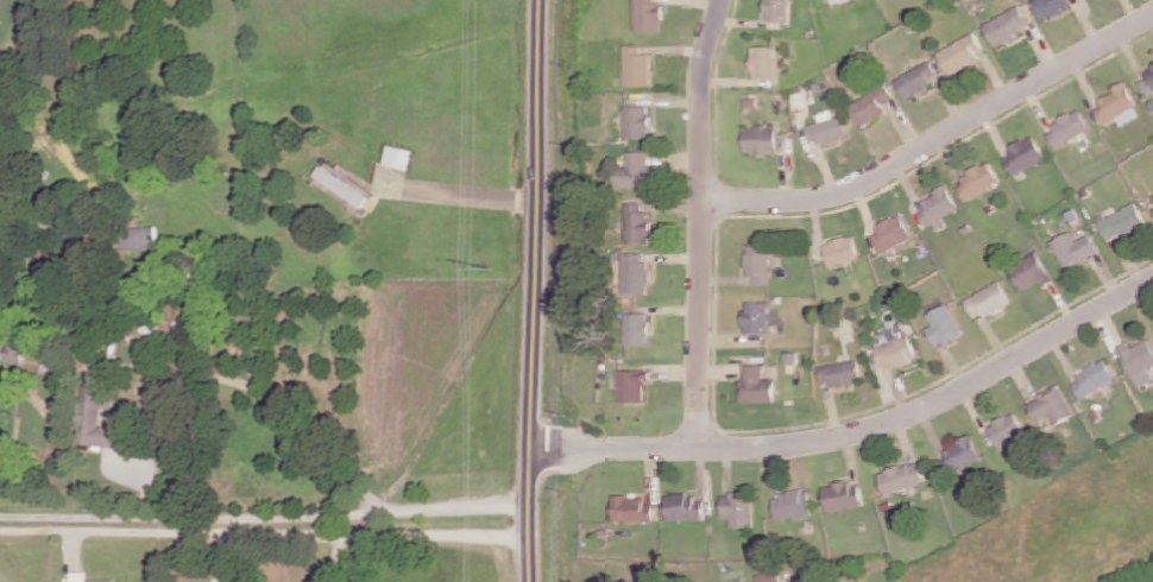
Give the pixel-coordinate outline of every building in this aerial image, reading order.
[(666,3),(660,3),(660,0),(640,0),(639,32),(666,33),(666,3)] [(791,23),(792,0),(768,0),(768,22),(791,23)] [(1043,22),(1072,8),(1068,0),(1035,0),(1032,1),(1043,22)] [(1032,30),(1021,7),(986,25),(997,48),(1032,30)] [(942,51),(952,74),(989,58),(979,35),(942,51)] [(654,55),(645,55),(645,47),(629,47),(629,87),(654,86),(654,55)] [(752,48),(753,80),(776,79),(775,48),(752,48)] [(898,79),(908,100),(944,84),(935,63),(898,79)] [(1152,96),(1152,66),(1138,74),(1150,98),(1152,96)] [(851,104),(861,127),(890,115),(886,105),(896,100),(890,86),(851,104)] [(1104,126),(1117,119),(1121,127),(1142,115),(1125,86),(1092,106),(1104,126)] [(629,139),(652,139),(652,107),(629,107),(629,139)] [(834,118),(833,112),(818,115),(820,124),(806,127),(810,147),(849,138),(844,116),(834,118)] [(1092,132),(1084,112),(1047,128),(1056,148),(1092,132)] [(777,153),(776,128),(743,129),(744,155),(777,153)] [(1010,148),(1013,156),(1006,159),(1014,176),(1048,162),(1037,136),(1010,148)] [(410,148),(386,145),(383,165),(408,168),(410,148)] [(651,190),(651,152),(630,152),(631,166),(619,167),(619,190),(651,190)] [(312,180),(364,204),(371,189),(319,164),(312,180)] [(958,181),(967,201),(1003,185),(994,165),(958,181)] [(919,213),(925,226),(960,211),(949,188),(921,200),(926,210),(919,213)] [(1122,236),(1125,242),(1151,229),(1137,203),(1099,224),(1109,243),(1122,236)] [(629,244),(650,244),(649,204),(628,204),(629,244)] [(870,238),(879,255),(913,239),(901,214),(875,227),(878,234),(870,238)] [(156,226),(123,227),(124,248),(157,247),(156,226)] [(1079,241),(1075,232),(1054,242),(1067,272),(1101,256),(1092,235),(1079,241)] [(822,244),(827,267),(858,261),(853,238),(822,244)] [(752,286),(768,285),(767,245),(744,246),(745,278),(752,277),(752,286)] [(652,295),(652,263),(646,263),(646,254),(626,254),(626,296),(652,295)] [(1043,282),(1045,288),(1055,283),(1041,254),(1012,269),(1024,292),(1043,282)] [(967,299),(977,322),(1014,305),(1004,283),(967,299)] [(745,335),(769,335),(768,303),(744,303),(745,335)] [(964,336),(950,305),(928,315),(933,327),(928,329),(937,349),(964,336)] [(629,346),(652,347),(653,315),(630,315),(629,346)] [(883,372),(918,360),(907,327),(872,339),(883,372)] [(6,359),(23,363),(26,343),(10,340),(6,359)] [(1151,340),(1122,353),(1139,390),(1152,383),(1152,372),(1152,369),(1152,368),(1152,345),(1151,340)] [(854,379),(862,377),(859,360),(820,368),(824,389),(854,383),(854,379)] [(1071,381),(1082,400),(1117,380),(1106,361),(1071,381)] [(744,403),(776,403),(776,380),(766,380),(765,366),(743,366),(744,403)] [(654,384),(654,372),(621,371),(620,403),(647,404),(648,384),(654,384)] [(1037,423),(1052,417),(1055,426),(1075,417),(1063,388),(1028,402),(1037,423)] [(997,447),(1026,435),(1017,413),(988,426),(997,447)] [(944,449),(954,472),(982,461),(973,438),(944,449)] [(879,475),(887,497),(925,483),(917,462),(879,475)] [(824,487),(827,512),(864,507),(860,482),(824,487)] [(811,493),(773,494),(774,519),(812,518),(811,493)] [(667,522),(703,521),(702,496),(665,497),(667,522)] [(722,517),(729,517),(729,528),(752,528),(751,497),(721,498),(722,517)] [(615,499),(614,522),(653,523),(654,500),(615,499)] [(780,573),(758,578),(759,581),(782,581),(780,573)]
